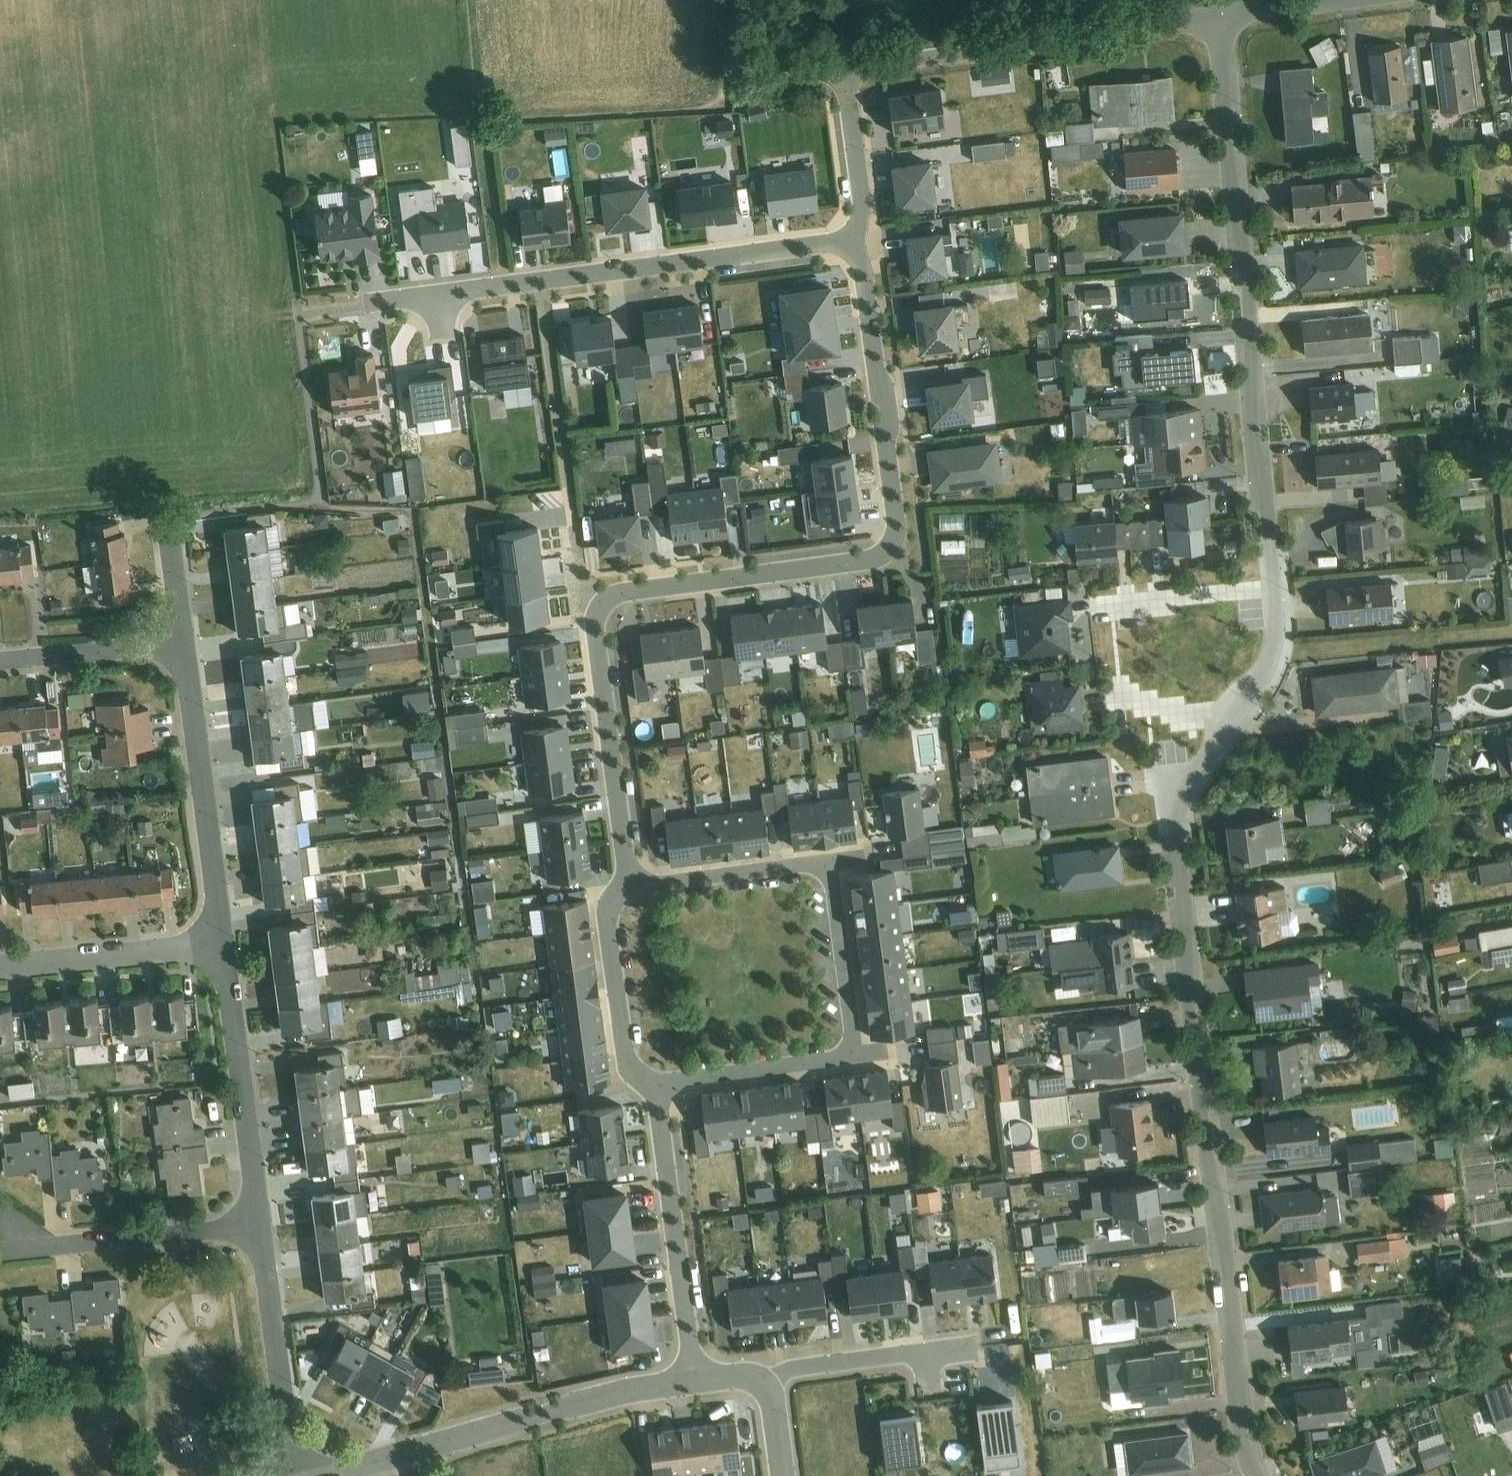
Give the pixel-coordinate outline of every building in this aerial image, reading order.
[(1499,29),(1487,30),(1490,54),(1502,53),(1499,29)] [(1318,43),(1327,61),(1338,55),(1329,37),(1318,43)] [(1435,59),(1437,82),(1441,112),(1475,108),(1466,38),(1433,42),(1435,59)] [(1327,61),(1318,43),(1309,48),(1318,66),(1327,61)] [(1400,47),(1405,83),(1420,81),(1415,45),(1400,47)] [(1405,83),(1400,47),(1368,51),(1376,114),(1407,110),(1405,83)] [(1437,82),(1435,59),(1423,60),(1426,84),(1437,82)] [(1008,69),(988,71),(990,84),(1010,81),(1008,69)] [(1310,69),(1281,71),(1287,145),(1329,141),(1328,130),(1312,131),(1311,116),(1328,115),(1326,91),(1312,92),(1310,69)] [(1112,120),(1091,121),(1065,123),(1066,143),(1095,141),(1095,139),(1093,125),(1117,123),(1173,118),(1169,78),(1108,84),(1112,120)] [(1112,120),(1108,84),(1088,86),(1091,121),(1112,120)] [(940,89),(884,97),(887,115),(891,114),(893,133),(945,126),(940,89)] [(764,104),(748,108),(751,120),(767,116),(764,104)] [(1371,111),(1352,113),(1359,162),(1376,159),(1371,111)] [(731,118),(716,121),(719,137),(734,135),(731,118)] [(1494,120),(1482,121),(1483,133),(1485,133),(1486,144),(1496,143),(1494,120)] [(1497,122),(1499,143),(1511,141),(1511,135),(1509,136),(1508,121),(1497,122)] [(1093,125),(1095,139),(1119,137),(1117,123),(1093,125)] [(467,124),(451,126),(457,166),(472,164),(467,124)] [(565,130),(544,132),(546,145),(567,143),(565,130)] [(1062,130),(1045,131),(1047,144),(1063,143),(1062,130)] [(372,131),(356,134),(359,159),(375,156),(372,131)] [(1004,141),(972,145),(974,162),(1006,158),(1004,141)] [(1103,141),(1051,145),(1053,165),(1075,163),(1074,157),(1104,155),(1103,141)] [(1175,150),(1124,154),(1127,190),(1178,186),(1175,150)] [(932,162),(894,167),(899,207),(937,202),(932,162)] [(813,169),(764,175),(769,215),(819,208),(813,169)] [(1327,184),(1291,187),(1294,221),(1374,214),(1371,186),(1382,185),(1382,177),(1376,174),(1327,180),(1327,184)] [(544,206),(519,209),(524,247),(571,241),(565,198),(563,199),(561,182),(543,185),(545,201),(544,201),(544,206)] [(732,182),(677,189),(682,225),(716,220),(717,222),(737,219),(732,182)] [(644,185),(603,191),(608,229),(635,226),(635,232),(650,230),(644,185)] [(434,186),(400,190),(407,250),(422,248),(423,253),(445,250),(471,246),(470,243),(465,200),(436,204),(434,186)] [(320,214),(316,214),(321,259),(354,254),(355,262),(380,258),(371,194),(349,197),(348,189),(319,194),(321,209),(320,209),(320,214)] [(1184,249),(1167,250),(1167,254),(1187,252),(1184,212),(1118,218),(1118,221),(1175,216),(1177,234),(1183,233),(1184,249)] [(1002,214),(987,215),(988,228),(1004,226),(1002,214)] [(1175,216),(1118,221),(1121,254),(1167,250),(1184,249),(1183,233),(1177,234),(1175,216)] [(1471,225),(1452,226),(1454,243),(1472,241),(1471,225)] [(909,260),(906,260),(908,279),(948,274),(946,255),(954,254),(951,233),(907,239),(909,260)] [(1503,239),(1486,240),(1488,254),(1504,252),(1503,239)] [(1364,246),(1297,252),(1300,288),(1367,282),(1364,246)] [(1083,250),(1064,252),(1066,274),(1085,273),(1083,250)] [(1049,252),(1036,254),(1038,270),(1051,269),(1049,252)] [(1106,278),(1084,280),(1086,305),(1111,304),(1110,288),(1107,288),(1106,278)] [(1008,282),(989,284),(990,297),(1010,295),(1008,282)] [(1132,303),(1123,303),(1124,321),(1168,317),(1167,307),(1189,306),(1187,282),(1141,285),(1141,291),(1131,291),(1132,303)] [(786,326),(833,319),(829,287),(781,294),(786,326)] [(1069,315),(1065,316),(1066,330),(1080,329),(1078,300),(1068,300),(1069,315)] [(670,309),(676,350),(704,346),(698,305),(670,309)] [(729,305),(718,307),(721,328),(732,327),(729,305)] [(954,306),(913,311),(915,326),(919,326),(922,350),(959,345),(954,306)] [(631,346),(635,378),(652,375),(650,353),(676,350),(670,309),(643,312),(647,344),(631,346)] [(1370,315),(1303,321),(1306,357),(1373,351),(1370,315)] [(635,378),(631,346),(615,348),(611,319),(590,321),(589,319),(571,322),(577,364),(614,359),(617,380),(619,380),(621,400),(637,397),(635,378)] [(833,319),(786,326),(790,357),(782,359),(784,374),(807,371),(805,355),(838,351),(833,319)] [(1060,321),(1047,322),(1049,346),(1063,345),(1060,321)] [(1115,353),(1112,353),(1114,374),(1121,374),(1122,388),(1148,386),(1147,382),(1195,378),(1193,350),(1156,353),(1154,335),(1114,338),(1115,353)] [(513,352),(526,350),(524,336),(481,342),(487,389),(502,387),(531,384),(527,360),(514,361),(513,352)] [(1394,365),(1419,363),(1441,362),(1439,336),(1393,339),(1394,365)] [(514,361),(527,360),(526,350),(513,352),(514,361)] [(1045,353),(1028,354),(1028,372),(1045,372),(1045,353)] [(348,370),(329,373),(334,416),(381,410),(373,355),(356,357),(358,372),(348,373),(348,370)] [(744,361),(730,363),(731,373),(745,371),(744,361)] [(1419,363),(1394,365),(1395,373),(1400,376),(1415,376),(1420,371),(1419,363)] [(437,377),(429,378),(409,381),(414,419),(453,414),(450,397),(455,397),(452,366),(435,368),(437,377)] [(437,377),(435,368),(428,369),(429,378),(437,377)] [(807,371),(784,374),(786,391),(805,389),(810,427),(846,423),(842,383),(809,387),(807,371)] [(1490,377),(1472,379),(1474,397),(1492,395),(1490,377)] [(950,379),(922,383),(924,398),(930,397),(933,421),(974,416),(969,378),(951,381),(950,379)] [(531,384),(502,387),(505,405),(533,401),(531,384)] [(1356,418),(1353,390),(1353,385),(1309,389),(1312,421),(1337,418),(1338,424),(1350,422),(1350,418),(1356,418)] [(1085,386),(1069,387),(1070,406),(1086,405),(1085,386)] [(1353,390),(1356,418),(1367,417),(1367,410),(1376,409),(1374,388),(1353,390)] [(705,396),(688,398),(689,409),(706,407),(705,396)] [(1146,413),(1166,412),(1165,400),(1145,402),(1146,413)] [(1146,413),(1145,402),(1097,406),(1098,419),(1131,417),(1133,444),(1144,443),(1200,438),(1198,409),(1166,412),(1146,413)] [(1085,409),(1071,411),(1074,435),(1088,434),(1085,409)] [(727,423),(711,424),(713,436),(728,434),(727,423)] [(663,432),(649,434),(651,448),(665,446),(663,432)] [(635,437),(618,439),(619,453),(636,451),(635,437)] [(1200,438),(1144,443),(1145,462),(1135,463),(1136,475),(1133,475),(1133,481),(1136,480),(1137,486),(1174,483),(1173,471),(1203,469),(1200,438)] [(793,447),(795,462),(812,460),(820,458),(818,444),(793,447)] [(997,445),(932,454),(936,487),(1002,478),(997,445)] [(795,462),(793,447),(778,449),(780,464),(795,462)] [(1364,484),(1382,483),(1379,451),(1315,456),(1317,488),(1364,484)] [(820,458),(812,460),(816,491),(856,486),(851,454),(820,458)] [(421,456),(405,458),(410,499),(426,497),(421,456)] [(401,470),(382,472),(385,495),(404,493),(401,470)] [(694,489),(701,538),(729,535),(725,504),(740,501),(737,473),(719,475),(720,486),(694,489)] [(1094,483),(1077,484),(1077,491),(1095,490),(1095,488),(1123,486),(1123,476),(1093,479),(1094,483)] [(1466,476),(1443,478),(1444,495),(1467,493),(1467,490),(1499,487),(1499,476),(1466,479),(1466,476)] [(653,513),(650,484),(649,481),(631,483),(635,515),(597,520),(602,552),(641,547),(637,515),(653,513)] [(1071,481),(1057,482),(1058,500),(1072,499),(1071,481)] [(1382,483),(1364,484),(1365,504),(1388,502),(1386,482),(1382,483)] [(650,484),(653,513),(669,511),(673,542),(701,538),(694,489),(668,492),(667,483),(650,484)] [(856,486),(816,491),(802,493),(808,536),(830,533),(829,522),(860,518),(856,486)] [(1167,527),(1200,524),(1208,523),(1206,497),(1164,501),(1166,519),(1167,527)] [(764,508),(752,510),(753,522),(766,520),(764,508)] [(930,509),(930,523),(954,523),(954,509),(930,509)] [(229,555),(280,549),(278,525),(273,526),(272,513),(248,516),(249,528),(225,531),(229,555)] [(328,514),(314,516),(315,529),(329,528),(328,514)] [(399,518),(382,519),(384,536),(401,534),(399,518)] [(1129,522),(1131,548),(1170,544),(1171,552),(1202,549),(1200,524),(1167,527),(1166,519),(1129,522)] [(1345,522),(1321,532),(1328,544),(1334,541),(1336,545),(1334,547),(1338,557),(1368,553),(1368,549),(1384,548),(1382,519),(1345,522)] [(501,564),(541,559),(537,528),(506,532),(504,520),(476,524),(478,538),(497,535),(501,564)] [(1131,548),(1129,522),(1114,523),(1114,521),(1074,524),(1074,526),(1064,527),(1065,543),(1056,551),(1065,561),(1117,557),(1116,549),(1131,548)] [(95,566),(128,561),(125,535),(120,535),(118,523),(90,528),(95,566)] [(1500,528),(1504,550),(1511,548),(1511,526),(1500,528)] [(965,539),(941,539),(941,553),(965,553),(965,539)] [(23,581),(22,575),(34,574),(31,545),(0,549),(0,583),(23,581)] [(1465,561),(1489,559),(1487,546),(1451,550),(1452,562),(1465,561)] [(280,549),(229,555),(232,583),(273,578),(284,576),(280,549)] [(447,551),(432,553),(434,566),(449,564),(447,551)] [(541,559),(501,564),(506,597),(546,591),(541,559)] [(1489,559),(1465,561),(1465,563),(1446,565),(1447,579),(1468,577),(1468,575),(1491,573),(1490,559),(1489,559)] [(128,561),(95,566),(83,568),(86,592),(99,591),(101,604),(128,600),(127,588),(132,587),(128,561)] [(1028,564),(1008,567),(1010,581),(1030,578),(1028,564)] [(273,578),(232,583),(236,610),(276,605),(273,578)] [(448,580),(435,581),(437,598),(450,596),(448,580)] [(1391,584),(1326,590),(1329,624),(1394,618),(1391,584)] [(400,591),(364,596),(365,606),(381,603),(381,602),(418,596),(416,587),(400,589),(400,591)] [(1499,614),(1511,614),(1511,589),(1497,589),(1499,614)] [(546,591),(506,597),(509,624),(549,619),(546,591)] [(884,603),(889,641),(915,638),(919,662),(936,660),(932,629),(915,631),(912,600),(884,603)] [(1017,638),(1007,639),(1009,656),(1069,649),(1065,619),(1071,618),(1069,601),(1013,608),(1017,638)] [(276,605),(236,610),(239,634),(262,631),(264,643),(295,639),(308,637),(306,622),(300,623),(297,602),(276,605)] [(792,607),(798,651),(826,647),(829,671),(846,669),(843,641),(827,643),(822,603),(792,607)] [(843,641),(846,669),(866,666),(863,644),(889,641),(884,603),(856,607),(861,639),(843,641)] [(760,612),(766,655),(798,651),(792,607),(760,612)] [(416,608),(402,609),(403,625),(418,623),(416,608)] [(456,611),(440,612),(442,625),(457,623),(456,611)] [(720,657),(723,684),(741,683),(739,659),(766,655),(760,612),(730,615),(736,655),(720,657)] [(453,644),(475,641),(473,627),(452,630),(453,644)] [(670,631),(676,675),(704,671),(706,691),(724,689),(723,684),(720,657),(703,659),(700,627),(670,631)] [(676,675),(670,631),(640,635),(644,667),(633,669),(637,700),(649,699),(646,679),(676,675)] [(295,639),(264,643),(266,655),(242,658),(245,681),(286,676),(295,675),(292,653),(297,652),(295,639)] [(475,641),(453,644),(454,654),(444,655),(446,674),(456,672),(455,658),(478,655),(476,642),(475,641)] [(521,677),(564,672),(560,642),(517,648),(521,677)] [(368,652),(336,655),(337,668),(370,665),(368,652)] [(1436,654),(1416,656),(1416,667),(1437,666),(1436,654)] [(963,657),(949,658),(951,676),(965,674),(963,657)] [(1500,662),(1504,688),(1511,687),(1511,660),(1500,662)] [(364,667),(337,671),(339,685),(366,681),(364,667)] [(1324,686),(1314,687),(1317,714),(1397,705),(1399,719),(1404,718),(1404,720),(1432,717),(1430,700),(1409,702),(1405,667),(1323,677),(1324,686)] [(564,672),(521,677),(525,707),(568,701),(564,672)] [(286,676),(245,681),(249,710),(289,704),(286,676)] [(1324,686),(1323,677),(1313,678),(1314,687),(1324,686)] [(1062,678),(1024,683),(1027,705),(1029,705),(1031,725),(1037,725),(1037,732),(1047,731),(1047,732),(1082,728),(1081,720),(1083,720),(1080,690),(1063,692),(1062,678)] [(865,688),(851,689),(854,714),(868,713),(865,688)] [(432,691),(417,692),(419,714),(434,712),(432,691)] [(976,696),(969,709),(982,716),(989,703),(976,696)] [(289,704),(249,710),(252,737),(300,731),(330,727),(326,700),(289,704)] [(105,734),(151,729),(148,709),(130,711),(129,701),(97,705),(99,722),(104,721),(105,734)] [(19,708),(23,742),(25,765),(38,763),(37,752),(62,750),(58,709),(46,711),(45,705),(19,708)] [(23,742),(19,708),(0,710),(0,744),(23,742)] [(805,710),(792,712),(794,726),(807,724),(805,710)] [(447,730),(486,725),(485,711),(446,716),(447,730)] [(1451,712),(1438,714),(1441,731),(1454,728),(1451,712)] [(723,719),(711,721),(712,733),(725,732),(723,719)] [(678,721),(662,723),(664,738),(680,736),(678,721)] [(853,721),(828,725),(830,738),(855,735),(853,721)] [(868,721),(856,723),(858,736),(870,734),(868,721)] [(486,725),(447,730),(449,748),(488,744),(486,725)] [(524,763),(568,758),(564,726),(520,732),(524,763)] [(151,729),(105,734),(107,747),(102,748),(104,765),(137,761),(135,750),(153,748),(151,729)] [(300,731),(252,737),(255,761),(279,758),(281,769),(304,766),(300,731)] [(807,731),(789,733),(791,749),(810,746),(807,731)] [(763,736),(746,738),(748,751),(765,749),(763,736)] [(402,740),(405,757),(427,754),(424,737),(402,740)] [(1495,740),(1501,776),(1511,774),(1511,737),(1495,740)] [(985,739),(969,741),(971,757),(994,754),(993,745),(986,746),(985,739)] [(660,744),(661,756),(677,755),(676,742),(660,744)] [(1435,747),(1431,776),(1445,778),(1448,749),(1435,747)] [(376,749),(360,751),(362,766),(383,763),(382,752),(376,753),(376,749)] [(37,752),(38,763),(63,762),(62,750),(37,752)] [(568,758),(524,763),(529,796),(572,790),(568,758)] [(1030,796),(1110,786),(1107,758),(1026,767),(1030,796)] [(248,770),(272,771),(273,763),(248,761),(248,770)] [(972,761),(959,762),(962,786),(975,785),(972,761)] [(370,770),(348,772),(349,782),(371,780),(370,770)] [(440,777),(427,779),(430,800),(444,798),(440,777)] [(820,801),(825,845),(857,840),(853,809),(865,807),(861,780),(848,781),(850,797),(820,801)] [(774,791),(779,819),(790,817),(793,848),(825,845),(820,801),(790,805),(786,782),(773,784),(774,791)] [(256,826),(297,820),(304,819),(299,784),(274,787),(276,799),(253,802),(256,826)] [(1110,786),(1030,796),(1033,824),(1114,815),(1110,786)] [(82,787),(77,796),(92,804),(97,794),(82,787)] [(63,788),(33,791),(34,805),(42,804),(43,810),(64,808),(63,801),(64,801),(63,788)] [(314,788),(300,790),(304,819),(318,817),(314,788)] [(903,857),(965,849),(962,825),(925,830),(920,788),(883,793),(889,837),(900,835),(903,857)] [(732,812),(738,856),(770,852),(766,821),(779,819),(774,791),(761,793),(764,808),(732,812)] [(1348,795),(1304,800),(1307,824),(1331,822),(1330,810),(1349,808),(1348,795)] [(466,816),(499,812),(497,796),(464,801),(466,816)] [(426,811),(417,812),(419,826),(441,823),(439,810),(447,809),(446,801),(425,804),(426,811)] [(118,804),(89,806),(90,815),(119,814),(118,804)] [(702,861),(696,817),(666,821),(664,806),(651,807),(655,835),(666,834),(671,865),(702,861)] [(38,818),(21,819),(23,834),(39,833),(38,824),(51,823),(50,811),(37,812),(38,818)] [(499,812),(466,816),(459,817),(461,832),(469,831),(468,827),(500,823),(499,812)] [(543,850),(587,844),(583,812),(539,818),(543,850)] [(696,817),(702,861),(738,856),(732,812),(696,817)] [(1502,817),(1506,837),(1511,838),(1511,813),(1502,817)] [(344,814),(324,817),(326,829),(345,826),(344,814)] [(1282,819),(1227,826),(1231,861),(1268,857),(1267,847),(1285,844),(1282,819)] [(297,820),(256,826),(259,853),(301,847),(297,820)] [(153,821),(137,822),(138,835),(153,834),(153,821)] [(964,828),(966,848),(1037,840),(1035,828),(1031,828),(1031,827),(1021,828),(1021,824),(1001,827),(1002,832),(999,832),(999,830),(997,831),(996,824),(964,828)] [(407,829),(408,847),(420,847),(419,829),(407,829)] [(448,829),(427,832),(429,846),(450,843),(448,829)] [(543,850),(545,862),(547,882),(591,876),(587,844),(543,850)] [(263,881),(314,874),(321,873),(317,845),(301,847),(259,853),(263,881)] [(1118,846),(1053,854),(1057,890),(1122,882),(1118,846)] [(903,857),(905,868),(905,869),(968,861),(966,848),(965,849),(903,857)] [(545,862),(543,850),(528,852),(530,865),(545,862)] [(882,872),(893,870),(893,869),(905,868),(903,857),(881,860),(882,872)] [(1476,873),(1478,884),(1481,883),(1482,885),(1511,880),(1511,867),(1511,859),(1478,865),(1479,872),(1476,873)] [(1401,865),(1379,874),(1385,887),(1403,879),(1402,877),(1406,875),(1401,865)] [(60,914),(57,881),(56,869),(31,871),(32,883),(18,884),(21,913),(33,911),(34,917),(60,914)] [(446,869),(430,871),(433,892),(448,890),(446,869)] [(134,873),(137,906),(163,904),(163,898),(175,897),(172,870),(134,873)] [(893,870),(882,872),(850,876),(854,908),(897,902),(893,870)] [(95,877),(98,910),(119,908),(119,913),(138,911),(137,906),(134,873),(95,877)] [(314,874),(263,881),(266,905),(290,902),(292,914),(323,909),(342,907),(340,895),(317,897),(314,874)] [(57,881),(60,914),(60,919),(79,917),(78,912),(98,910),(95,877),(57,881)] [(494,880),(472,883),(474,902),(496,900),(494,880)] [(1286,887),(1236,894),(1241,941),(1295,935),(1299,930),(1297,914),(1292,911),(1289,911),(1286,887)] [(546,934),(590,928),(587,901),(543,906),(546,934)] [(897,902),(854,908),(858,940),(901,934),(897,902)] [(974,906),(949,910),(951,925),(976,921),(974,906)] [(323,909),(292,914),(293,926),(269,929),(272,953),(313,947),(320,946),(316,917),(324,916),(323,909)] [(1009,911),(996,913),(998,926),(1011,925),(1009,911)] [(453,913),(416,917),(418,930),(454,926),(453,913)] [(489,924),(477,926),(479,940),(491,938),(489,924)] [(1511,946),(1511,927),(1480,932),(1480,936),(1464,939),(1467,954),(1480,952),(1511,946)] [(590,928),(546,934),(550,968),(593,961),(595,961),(590,928)] [(1043,928),(996,933),(998,952),(1045,946),(1043,928)] [(973,929),(958,932),(960,943),(975,941),(973,929)] [(901,934),(858,940),(863,976),(864,976),(906,970),(901,934)] [(1051,968),(1131,959),(1128,934),(1091,938),(1091,940),(1049,945),(1051,968)] [(381,939),(365,941),(367,961),(383,960),(381,939)] [(1445,941),(1433,942),(1435,955),(1447,954),(1445,941)] [(1480,952),(1483,968),(1493,966),(1493,969),(1511,966),(1511,946),(1480,952)] [(313,947),(272,953),(276,980),(317,975),(313,947)] [(973,949),(975,969),(986,968),(984,948),(973,949)] [(1418,953),(1400,955),(1401,964),(1419,962),(1418,953)] [(438,973),(439,987),(470,983),(471,983),(468,959),(455,960),(455,956),(436,959),(438,973)] [(1131,959),(1051,968),(1062,986),(1078,984),(1079,990),(1093,989),(1093,990),(1134,985),(1131,959)] [(593,961),(550,968),(554,998),(599,992),(593,961)] [(1255,1004),(1255,1005),(1257,1020),(1323,1012),(1318,965),(1245,973),(1248,996),(1256,995),(1257,1003),(1255,1004)] [(906,970),(864,976),(867,1007),(910,1001),(906,970)] [(439,987),(438,973),(415,977),(414,971),(397,974),(399,992),(439,987)] [(979,973),(968,974),(970,989),(981,988),(979,973)] [(317,975),(276,980),(280,1008),(320,1003),(317,975)] [(999,975),(983,976),(986,999),(1001,997),(999,975)] [(502,977),(489,979),(490,993),(504,992),(502,977)] [(1465,979),(1448,982),(1450,996),(1467,993),(1465,979)] [(439,987),(399,992),(401,1003),(455,995),(456,1002),(472,1000),(470,983),(439,987)] [(1404,991),(1401,1008),(1414,1010),(1417,993),(1404,991)] [(599,992),(554,998),(558,1029),(601,1024),(599,992)] [(111,1009),(112,1031),(112,1036),(124,1034),(125,1041),(151,1038),(151,1036),(160,1035),(161,1039),(188,1036),(187,1028),(199,1027),(196,1000),(184,1002),(183,994),(156,996),(156,999),(149,999),(148,997),(120,1000),(121,1008),(111,1009)] [(1256,995),(1248,996),(1249,1005),(1255,1005),(1255,1004),(1257,1003),(1256,995)] [(1467,997),(1448,1000),(1450,1011),(1469,1008),(1467,997)] [(24,1014),(27,1040),(38,1039),(39,1046),(65,1043),(65,1041),(74,1040),(74,1043),(101,1040),(100,1032),(112,1031),(111,1009),(110,1005),(98,1006),(97,998),(69,1001),(70,1003),(63,1004),(62,1001),(34,1004),(35,1012),(24,1014)] [(327,1002),(330,1025),(344,1023),(341,1000),(327,1002)] [(910,1001),(867,1007),(872,1038),(895,1036),(915,1033),(910,1001)] [(320,1003),(280,1008),(283,1032),(307,1029),(308,1041),(332,1038),(330,1025),(327,1002),(320,1003)] [(24,1014),(13,1015),(12,1007),(0,1008),(0,1050),(16,1049),(15,1041),(27,1040),(24,1014)] [(510,1011),(492,1012),(494,1029),(512,1027),(510,1011)] [(1138,1017),(1059,1026),(1062,1052),(1141,1043),(1138,1017)] [(1438,1017),(1425,1018),(1427,1040),(1441,1039),(1438,1017)] [(1497,1019),(1499,1031),(1511,1029),(1511,1017),(1497,1019)] [(401,1019),(377,1021),(379,1038),(403,1035),(401,1019)] [(1047,1021),(1036,1024),(1040,1040),(1051,1038),(1047,1021)] [(562,1061),(607,1055),(603,1023),(558,1029),(562,1061)] [(953,1027),(926,1030),(928,1043),(955,1040),(953,1027)] [(404,1039),(395,1040),(396,1050),(414,1047),(413,1036),(403,1037),(404,1039)] [(507,1040),(495,1041),(496,1055),(508,1053),(507,1040)] [(928,1082),(921,1083),(925,1110),(963,1105),(957,1062),(959,1061),(956,1040),(928,1043),(931,1065),(926,1066),(928,1082)] [(988,1040),(973,1042),(976,1066),(991,1064),(988,1040)] [(1030,1098),(1067,1094),(1065,1078),(1144,1068),(1141,1043),(1062,1052),(1064,1074),(1028,1079),(1030,1098)] [(1296,1044),(1254,1049),(1256,1067),(1261,1067),(1264,1096),(1302,1091),(1296,1044)] [(299,1095),(347,1089),(342,1052),(318,1055),(320,1068),(296,1071),(299,1095)] [(607,1055),(562,1061),(565,1089),(611,1083),(607,1055)] [(1038,1056),(1012,1058),(1013,1065),(1039,1064),(1038,1056)] [(1008,1063),(997,1064),(1001,1100),(1012,1099),(1008,1063)] [(856,1075),(861,1119),(892,1115),(894,1130),(907,1128),(903,1101),(891,1102),(887,1071),(856,1075)] [(424,1088),(454,1087),(453,1073),(424,1074),(424,1088)] [(817,1112),(820,1139),(833,1138),(831,1123),(861,1119),(856,1075),(824,1079),(828,1111),(817,1112)] [(33,1082),(8,1086),(10,1099),(35,1096),(33,1082)] [(768,1086),(774,1131),(806,1126),(808,1140),(820,1139),(817,1112),(804,1113),(800,1082),(768,1086)] [(733,1091),(738,1135),(774,1131),(768,1086),(733,1091)] [(347,1089),(299,1095),(303,1122),(352,1116),(362,1115),(358,1087),(347,1089)] [(512,1090),(498,1092),(500,1107),(514,1105),(512,1090)] [(738,1135),(733,1091),(701,1095),(705,1127),(693,1129),(697,1156),(709,1155),(708,1139),(738,1135)] [(1067,1094),(1030,1098),(1033,1126),(1070,1122),(1067,1094)] [(163,1150),(205,1144),(203,1129),(191,1130),(190,1121),(192,1121),(189,1098),(173,1100),(174,1102),(157,1105),(159,1123),(154,1123),(157,1143),(163,1142),(163,1150)] [(1488,1103),(1490,1116),(1511,1112),(1511,1105),(1511,1098),(1488,1103)] [(1148,1101),(1109,1105),(1112,1124),(1115,1124),(1118,1156),(1154,1152),(1148,1101)] [(374,1105),(379,1126),(391,1124),(385,1103),(374,1105)] [(483,1104),(468,1105),(469,1119),(484,1117),(483,1104)] [(582,1144),(626,1138),(622,1106),(577,1112),(582,1144)] [(518,1111),(500,1113),(503,1136),(521,1134),(518,1111)] [(352,1116),(303,1122),(306,1150),(354,1144),(356,1143),(352,1116)] [(1315,1118),(1263,1124),(1267,1156),(1312,1151),(1313,1158),(1332,1156),(1329,1128),(1316,1130),(1315,1118)] [(53,1177),(52,1156),(50,1133),(40,1134),(40,1130),(22,1131),(23,1141),(5,1143),(6,1156),(4,1157),(6,1174),(29,1172),(28,1167),(38,1166),(40,1178),(53,1177)] [(1373,1167),(1381,1166),(1381,1162),(1417,1158),(1414,1137),(1347,1145),(1350,1170),(1373,1167)] [(487,1158),(488,1140),(464,1138),(463,1157),(487,1158)] [(626,1138),(582,1144),(586,1175),(630,1169),(626,1138)] [(1452,1139),(1434,1140),(1436,1158),(1454,1156),(1452,1139)] [(205,1144),(163,1150),(164,1157),(159,1158),(162,1177),(167,1176),(170,1194),(187,1192),(187,1195),(201,1193),(198,1170),(196,1170),(195,1162),(207,1160),(205,1144)] [(354,1144),(306,1150),(309,1174),(333,1171),(334,1182),(359,1179),(354,1144)] [(1040,1148),(1013,1151),(1014,1173),(1042,1170),(1040,1148)] [(52,1156),(53,1177),(56,1200),(70,1198),(69,1186),(80,1185),(80,1190),(103,1188),(101,1170),(99,1170),(97,1157),(80,1159),(79,1149),(60,1151),(61,1155),(52,1156)] [(386,1151),(387,1168),(402,1168),(401,1150),(386,1151)] [(1381,1166),(1373,1167),(1373,1170),(1348,1173),(1351,1197),(1386,1193),(1384,1176),(1390,1175),(1389,1167),(1383,1168),(1382,1166),(1381,1166)] [(458,1175),(445,1177),(447,1192),(460,1190),(458,1175)] [(531,1175),(513,1177),(515,1196),(536,1193),(535,1182),(532,1183),(531,1175)] [(1076,1177),(1043,1181),(1045,1196),(1078,1193),(1076,1177)] [(359,1179),(334,1182),(336,1194),(313,1197),(316,1222),(369,1213),(366,1192),(361,1192),(359,1179)] [(1004,1181),(979,1184),(980,1197),(1005,1193),(1004,1181)] [(772,1186),(754,1188),(756,1202),(774,1200),(772,1186)] [(492,1188),(478,1188),(478,1200),(493,1198),(492,1188)] [(939,1191),(916,1194),(919,1212),(942,1209),(939,1191)] [(1283,1193),(1259,1196),(1263,1234),(1288,1231),(1287,1227),(1339,1221),(1336,1195),(1322,1197),(1321,1191),(1283,1195),(1283,1193)] [(905,1192),(889,1194),(891,1211),(907,1209),(905,1192)] [(1454,1193),(1415,1197),(1417,1215),(1435,1213),(1436,1221),(1452,1220),(1451,1209),(1459,1208),(1458,1195),(1454,1196),(1454,1193)] [(539,1194),(517,1197),(519,1211),(541,1207),(539,1194)] [(588,1232),(629,1226),(625,1194),(583,1200),(588,1232)] [(496,1208),(481,1209),(482,1223),(497,1222),(496,1208)] [(1112,1227),(1108,1228),(1109,1240),(1164,1235),(1161,1209),(1111,1215),(1112,1227)] [(369,1213),(316,1222),(319,1249),(370,1242),(374,1241),(370,1213),(369,1213)] [(747,1213),(732,1214),(733,1229),(748,1227),(747,1213)] [(1029,1220),(1034,1238),(1046,1234),(1041,1217),(1029,1220)] [(629,1226),(588,1232),(592,1263),(634,1258),(629,1226)] [(1388,1240),(1357,1244),(1359,1263),(1408,1256),(1405,1238),(1401,1239),(1401,1233),(1387,1234),(1388,1240)] [(874,1272),(880,1314),(908,1310),(903,1278),(916,1276),(908,1234),(896,1236),(901,1269),(874,1272)] [(370,1242),(319,1249),(323,1277),(364,1272),(362,1262),(373,1261),(370,1242)] [(1056,1243),(1032,1246),(1034,1266),(1087,1260),(1085,1244),(1056,1247),(1056,1243)] [(832,1259),(835,1287),(847,1286),(851,1318),(880,1314),(874,1272),(848,1276),(846,1254),(831,1255),(832,1259)] [(960,1258),(966,1303),(997,1299),(992,1254),(960,1258)] [(1281,1275),(1283,1297),(1332,1291),(1328,1257),(1279,1263),(1281,1275)] [(966,1303),(960,1258),(928,1262),(934,1307),(966,1303)] [(1459,1258),(1441,1260),(1443,1285),(1462,1283),(1459,1258)] [(790,1280),(796,1325),(827,1321),(823,1288),(835,1287),(832,1259),(818,1261),(820,1276),(790,1280)] [(806,1261),(782,1265),(784,1276),(808,1272),(806,1261)] [(440,1264),(425,1265),(431,1306),(445,1305),(440,1264)] [(533,1283),(555,1280),(553,1266),(531,1269),(533,1283)] [(364,1272),(323,1277),(326,1301),(350,1298),(352,1310),(375,1307),(370,1271),(364,1272)] [(764,1329),(758,1285),(727,1289),(726,1273),(712,1275),(716,1303),(728,1301),(732,1333),(764,1329)] [(72,1300),(74,1321),(86,1320),(86,1324),(105,1322),(104,1313),(119,1311),(117,1297),(120,1297),(118,1280),(95,1282),(96,1290),(71,1292),(72,1300)] [(555,1280),(533,1283),(535,1298),(557,1295),(555,1280)] [(607,1318),(649,1312),(645,1280),(603,1286),(607,1318)] [(758,1285),(764,1329),(796,1325),(790,1280),(758,1285)] [(423,1287),(411,1288),(412,1304),(425,1302),(423,1287)] [(1171,1292),(1112,1300),(1114,1319),(1137,1317),(1138,1323),(1174,1318),(1171,1292)] [(74,1321),(72,1300),(48,1303),(47,1295),(24,1297),(26,1314),(28,1313),(30,1328),(44,1326),(45,1336),(64,1334),(64,1330),(75,1329),(74,1321)] [(1460,1299),(1449,1305),(1456,1318),(1467,1313),(1460,1299)] [(1367,1318),(1288,1328),(1293,1377),(1304,1376),(1303,1361),(1331,1357),(1331,1355),(1351,1352),(1351,1350),(1355,1350),(1357,1369),(1375,1367),(1370,1327),(1383,1325),(1382,1318),(1403,1316),(1401,1301),(1366,1306),(1367,1318)] [(649,1312),(607,1318),(609,1329),(603,1330),(606,1350),(653,1344),(649,1312)] [(349,1383),(372,1341),(340,1324),(329,1345),(339,1350),(327,1371),(349,1383)] [(522,1341),(534,1342),(535,1327),(523,1327),(522,1341)] [(372,1341),(349,1383),(373,1397),(396,1355),(372,1341)] [(525,1343),(524,1355),(539,1357),(540,1344),(525,1343)] [(1126,1361),(1107,1363),(1110,1392),(1130,1390),(1131,1402),(1144,1400),(1145,1405),(1168,1403),(1167,1396),(1183,1394),(1178,1351),(1154,1354),(1154,1355),(1126,1359),(1126,1361)] [(396,1355),(373,1397),(394,1408),(406,1387),(435,1403),(441,1394),(429,1388),(430,1387),(422,1383),(427,1372),(396,1355)] [(503,1369),(469,1373),(470,1386),(504,1382),(503,1369)] [(1426,1370),(1414,1373),(1417,1386),(1429,1384),(1426,1370)] [(1494,1393),(1502,1418),(1511,1414),(1511,1388),(1511,1387),(1494,1393)] [(1345,1388),(1295,1393),(1299,1427),(1344,1422),(1344,1417),(1348,1417),(1345,1388)] [(974,1468),(1011,1465),(1006,1402),(969,1405),(974,1468)] [(915,1415),(880,1420),(885,1456),(886,1468),(921,1463),(920,1451),(915,1415)] [(714,1470),(740,1466),(741,1475),(755,1475),(752,1452),(740,1454),(735,1422),(708,1425),(714,1470)] [(676,1430),(682,1474),(714,1470),(708,1425),(676,1430)] [(676,1430),(648,1433),(654,1475),(682,1475),(682,1474),(676,1430)] [(1420,1441),(1419,1452),(1425,1471),(1452,1461),(1442,1433),(1420,1441)] [(1188,1434),(1114,1444),(1118,1475),(1192,1466),(1188,1434)] [(1386,1473),(1397,1469),(1387,1437),(1310,1463),(1315,1475),(1377,1475),(1386,1473)] [(714,1470),(715,1475),(741,1475),(740,1466),(714,1470)]
